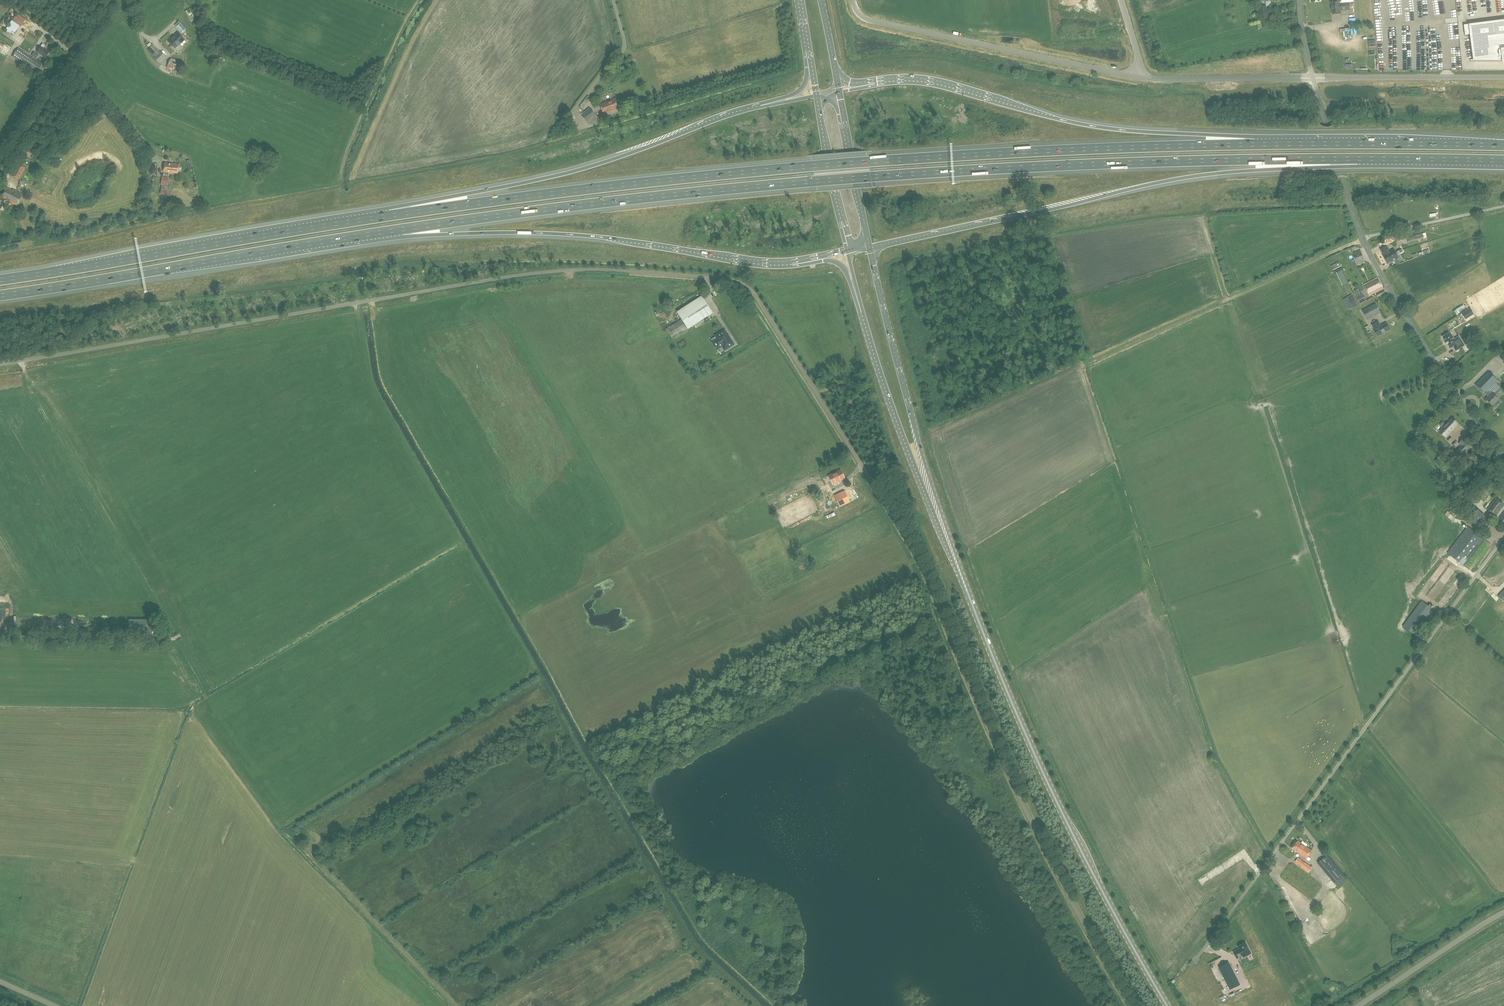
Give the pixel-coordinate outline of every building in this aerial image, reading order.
[(1340,4),(1339,2),(1340,1),(1331,2),(1331,7),(1332,7),(1333,14),(1341,14),(1341,13),(1340,13),(1340,10),(1350,9),(1349,4),(1340,4)] [(1261,17),(1267,16),(1266,6),(1259,7),(1261,17)] [(21,25),(26,19),(18,12),(13,19),(21,25)] [(14,35),(20,25),(13,20),(6,30),(14,35)] [(1473,60),(1470,60),(1471,60),(1503,60),(1503,20),(1464,25),(1465,35),(1470,34),(1473,60)] [(173,36),(168,41),(175,49),(175,48),(178,51),(182,48),(179,45),(184,39),(178,32),(173,37),(173,36)] [(45,58),(49,52),(43,48),(45,45),(42,43),(41,46),(37,52),(45,58)] [(18,48),(12,56),(36,73),(42,65),(18,48)] [(156,49),(151,53),(155,57),(154,58),(158,62),(165,56),(161,52),(160,53),(156,49)] [(178,70),(181,62),(170,58),(167,66),(178,70)] [(604,114),(619,108),(615,98),(600,104),(604,114)] [(596,115),(590,108),(581,115),(583,116),(587,122),(596,115)] [(21,150),(30,155),(34,148),(25,143),(21,150)] [(19,179),(25,167),(18,163),(12,175),(19,179)] [(178,173),(179,164),(164,163),(163,172),(178,173)] [(16,206),(23,194),(15,191),(6,186),(0,197),(9,202),(9,203),(16,206)] [(1408,243),(1424,239),(1423,233),(1406,238),(1408,243)] [(1389,252),(1387,246),(1381,249),(1384,255),(1383,255),(1388,264),(1399,258),(1394,249),(1389,252)] [(1357,265),(1365,262),(1361,250),(1353,253),(1357,265)] [(1333,270),(1342,266),(1339,262),(1331,266),(1333,270)] [(1336,272),(1338,276),(1342,286),(1348,283),(1343,274),(1341,270),(1336,272)] [(1369,295),(1383,288),(1377,278),(1364,285),(1369,295)] [(1360,304),(1366,301),(1362,293),(1356,297),(1360,304)] [(1344,300),(1349,310),(1352,308),(1353,308),(1358,306),(1352,295),(1348,297),(1347,297),(1343,299),(1344,300)] [(688,329),(713,313),(702,296),(677,312),(688,329)] [(1367,319),(1380,312),(1375,303),(1362,311),(1367,319)] [(659,321),(663,319),(663,318),(667,316),(662,308),(655,312),(659,321)] [(1475,314),(1471,308),(1461,313),(1465,320),(1475,314)] [(687,329),(681,320),(674,324),(666,328),(672,338),(687,329)] [(1381,326),(1378,321),(1372,325),(1375,329),(1374,330),(1378,336),(1390,329),(1386,323),(1381,326)] [(716,336),(718,339),(713,342),(719,352),(720,353),(723,350),(724,351),(734,345),(733,344),(730,339),(729,339),(728,337),(728,336),(724,331),(716,336)] [(1454,339),(1450,332),(1443,336),(1445,341),(1447,345),(1448,344),(1450,349),(1456,345),(1459,349),(1464,345),(1459,336),(1454,339)] [(1492,405),(1498,399),(1493,393),(1492,394),(1488,390),(1497,381),(1488,372),(1475,385),(1484,394),(1485,392),(1490,396),(1487,400),(1492,405)] [(1450,414),(1421,430),(1428,442),(1457,426),(1450,414)] [(1465,437),(1460,441),(1461,443),(1453,450),(1457,456),(1471,446),(1465,437)] [(839,481),(840,481),(843,479),(845,478),(840,469),(828,475),(833,484),(839,481)] [(1476,492),(1487,483),(1483,479),(1471,487),(1471,486),(1463,495),(1457,501),(1472,515),(1469,518),(1475,524),(1484,515),(1478,509),(1477,509),(1468,500),(1476,492)] [(840,507),(850,502),(844,490),(835,495),(840,507)] [(1503,505),(1503,504),(1496,498),(1488,509),(1496,516),(1503,505)] [(1454,517),(1459,513),(1454,508),(1449,512),(1454,517)] [(1463,565),(1483,539),(1468,527),(1448,553),(1463,565)] [(1414,634),(1433,609),(1422,601),(1403,626),(1414,634)] [(154,630),(155,620),(129,620),(129,629),(154,630)] [(1307,858),(1312,851),(1298,840),(1293,848),(1307,858)] [(1348,879),(1344,874),(1328,856),(1328,855),(1318,863),(1334,882),(1339,887),(1348,879)] [(1305,862),(1301,860),(1301,859),(1298,857),(1295,862),(1302,866),(1301,867),(1309,872),(1312,867),(1305,862)] [(1240,949),(1234,952),(1237,958),(1243,955),(1244,957),(1251,953),(1246,942),(1238,946),(1240,949)] [(1240,984),(1229,963),(1219,967),(1230,989),(1240,984)] [(1198,986),(1200,992),(1204,991),(1200,977),(1191,979),(1193,988),(1198,986)]
